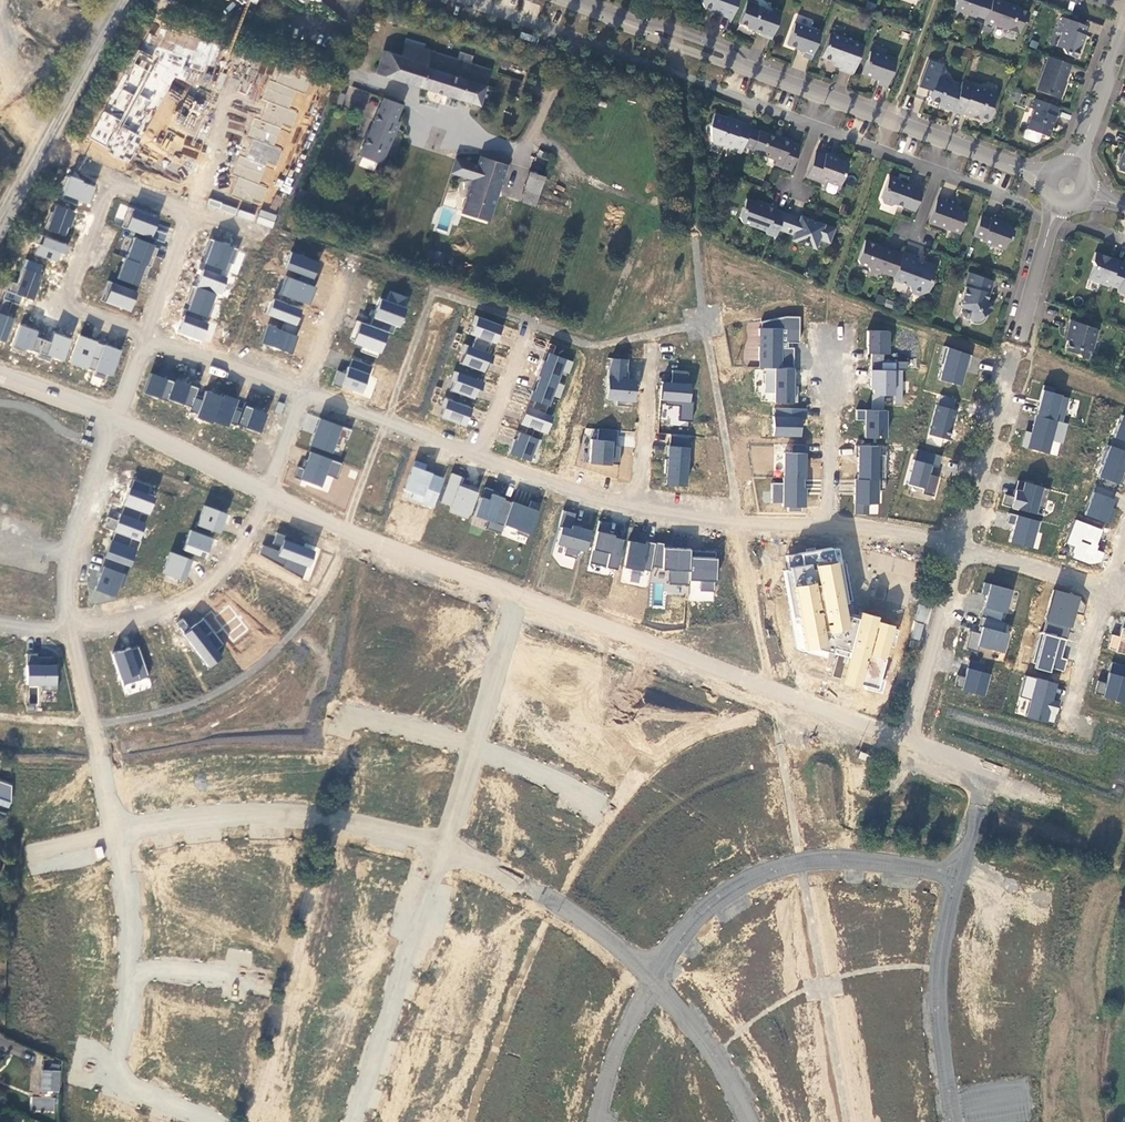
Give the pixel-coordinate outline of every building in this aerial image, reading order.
[(731,18),(738,0),(703,0),(702,3),(704,6),(714,10),(713,14),(722,18),(723,15),(731,18)] [(771,38),(781,11),(771,8),(770,10),(760,7),(757,2),(750,0),(747,0),(738,23),(750,27),(749,29),(761,33),(761,35),(771,38)] [(984,20),(987,12),(978,9),(982,0),(956,0),(953,9),(984,20)] [(990,2),(985,0),(982,0),(978,9),(987,12),(990,2)] [(997,0),(991,0),(990,2),(987,12),(984,20),(982,25),(992,29),(994,25),(1018,34),(1023,21),(1025,22),(1029,12),(1011,7),(1012,5),(997,0)] [(1081,52),(1085,42),(1083,42),(1085,36),(1088,27),(1064,19),(1059,32),(1062,33),(1057,48),(1061,50),(1067,56),(1075,59),(1079,51),(1081,52)] [(802,56),(810,59),(821,31),(793,22),(785,44),(803,51),(802,56)] [(94,126),(89,139),(92,140),(119,159),(130,163),(132,155),(139,146),(147,123),(143,121),(145,118),(160,71),(175,76),(185,62),(187,55),(197,58),(195,64),(203,67),(211,42),(158,24),(146,41),(155,48),(152,57),(147,56),(138,49),(134,63),(108,99),(104,111),(94,126)] [(838,70),(852,75),(863,46),(829,33),(821,57),(833,62),(839,64),(839,67),(838,70)] [(384,50),(377,73),(480,105),(491,70),(406,43),(401,56),(384,50)] [(885,86),(894,60),(885,57),(884,58),(869,53),(861,73),(877,79),(876,83),(885,86)] [(939,107),(951,111),(959,89),(949,86),(950,83),(949,79),(946,78),(949,69),(940,65),(942,61),(930,57),(920,84),(931,89),(930,92),(929,96),(931,99),(940,103),(939,107)] [(1071,66),(1048,57),(1036,92),(1060,101),(1065,90),(1062,89),(1065,82),(1071,66)] [(514,61),(508,59),(505,69),(511,70),(514,61)] [(644,72),(634,69),(632,74),(642,77),(644,72)] [(951,111),(951,112),(961,116),(961,114),(970,118),(971,115),(977,117),(977,118),(979,121),(985,123),(989,120),(992,110),(991,108),(995,93),(985,89),(981,90),(980,91),(971,88),(972,84),(962,80),(959,89),(951,111)] [(165,116),(176,110),(180,118),(198,109),(191,95),(182,100),(177,90),(156,101),(165,116)] [(383,98),(361,156),(382,164),(399,122),(396,121),(402,105),(383,98)] [(1058,109),(1033,99),(1029,110),(1034,111),(1028,131),(1041,136),(1048,138),(1058,109)] [(739,156),(751,125),(730,117),(729,118),(729,120),(725,119),(726,117),(714,113),(710,128),(709,129),(711,147),(720,150),(721,149),(732,152),(732,150),(737,152),(736,155),(739,156)] [(1039,143),(1041,136),(1028,131),(1025,132),(1023,138),(1025,140),(1036,144),(1039,143)] [(790,171),(799,145),(790,141),(790,140),(781,136),(780,138),(765,132),(762,141),(762,144),(759,154),(775,160),(773,165),(790,171)] [(186,137),(181,153),(196,158),(202,142),(186,137)] [(1120,159),(1118,160),(1116,166),(1117,169),(1117,172),(1124,175),(1124,146),(1120,159)] [(824,154),(815,151),(805,177),(823,183),(829,181),(838,184),(847,162),(833,157),(833,155),(825,153),(824,154)] [(506,166),(480,158),(477,167),(473,180),(461,214),(488,222),(506,166)] [(473,180),(477,167),(455,160),(451,173),(473,180)] [(543,178),(531,174),(526,189),(538,194),(543,178)] [(895,204),(913,211),(920,192),(911,189),(912,187),(897,181),(898,178),(888,175),(880,198),(881,203),(890,206),(895,204)] [(82,180),(70,176),(63,195),(87,204),(93,186),(81,182),(82,180)] [(276,210),(283,199),(277,195),(270,207),(276,210)] [(208,199),(206,206),(234,214),(236,206),(208,199)] [(782,216),(782,215),(774,212),(775,210),(763,205),(763,208),(745,200),(740,214),(743,218),(766,226),(764,234),(774,238),(777,230),(782,216)] [(946,203),(936,200),(927,223),(959,235),(967,212),(960,210),(954,208),(956,205),(956,203),(947,200),(946,203)] [(50,212),(44,228),(65,236),(74,212),(55,205),(52,213),(50,212)] [(128,207),(121,227),(150,238),(150,237),(149,237),(156,218),(157,219),(157,218),(128,207)] [(239,209),(236,216),(252,221),(255,215),(239,209)] [(272,228),(277,215),(261,209),(256,222),(272,228)] [(798,221),(782,216),(777,230),(792,236),(791,242),(814,251),(818,241),(828,244),(833,230),(799,219),(798,221)] [(989,220),(980,216),(973,235),(982,239),(982,242),(1004,249),(1006,243),(1011,242),(1014,233),(1010,231),(1010,228),(1007,227),(1000,225),(1000,222),(990,219),(989,220)] [(35,254),(56,262),(59,252),(62,243),(37,234),(34,243),(38,245),(35,254)] [(134,237),(126,258),(149,267),(150,267),(154,257),(150,255),(153,247),(154,245),(134,237)] [(224,270),(227,262),(233,264),(238,249),(209,238),(203,256),(207,257),(204,263),(221,269),(224,270)] [(62,243),(59,252),(64,254),(68,245),(62,243)] [(892,278),(901,255),(891,252),(890,255),(879,251),(877,247),(864,243),(857,262),(858,265),(867,269),(869,273),(880,277),(881,273),(892,278)] [(890,255),(891,252),(877,247),(879,251),(890,255)] [(302,275),(300,281),(314,286),(317,277),(313,276),(318,262),(290,252),(284,268),(302,275)] [(1117,261),(1116,264),(1111,262),(1113,259),(1094,252),(1090,263),(1092,266),(1087,280),(1107,287),(1107,286),(1117,289),(1124,266),(1124,264),(1117,261)] [(916,261),(901,255),(892,278),(891,281),(907,286),(911,293),(920,296),(927,293),(930,285),(928,285),(935,268),(922,264),(922,265),(916,263),(916,261)] [(137,286),(141,275),(145,277),(149,267),(126,258),(125,258),(117,278),(137,286)] [(9,281),(6,290),(22,296),(32,300),(41,275),(39,274),(42,265),(25,259),(16,284),(9,281)] [(215,294),(219,295),(226,277),(219,275),(221,269),(204,263),(200,262),(198,269),(202,271),(196,287),(215,294)] [(1117,289),(1116,293),(1124,296),(1124,266),(1117,289)] [(994,282),(969,273),(965,287),(966,288),(962,306),(964,309),(962,310),(961,314),(963,320),(968,322),(970,321),(975,330),(978,331),(981,331),(984,330),(986,328),(988,325),(989,322),(987,319),(993,315),(988,305),(988,294),(990,294),(994,282)] [(286,276),(279,294),(308,304),(315,287),(314,286),(300,281),(286,276)] [(129,310),(135,292),(111,283),(105,301),(129,310)] [(192,285),(185,303),(190,305),(188,310),(202,315),(206,317),(215,294),(196,287),(192,285)] [(6,290),(2,299),(3,299),(0,308),(0,341),(5,342),(13,318),(6,316),(11,302),(19,305),(22,296),(6,290)] [(405,308),(403,307),(407,297),(390,291),(386,301),(380,299),(376,310),(377,311),(375,317),(373,317),(373,316),(369,325),(387,332),(392,334),(395,325),(398,327),(405,308)] [(877,295),(875,303),(892,307),(893,303),(885,301),(886,297),(877,295)] [(285,321),(281,330),(296,335),(299,326),(295,325),(301,309),(273,299),(267,315),(285,321)] [(207,324),(200,321),(202,315),(188,310),(183,308),(180,316),(183,317),(177,333),(200,341),(207,324)] [(474,325),(470,335),(476,337),(472,347),(487,352),(491,342),(493,343),(497,333),(500,334),(503,326),(475,315),(471,324),(474,325)] [(799,316),(785,316),(760,321),(760,328),(759,328),(758,360),(761,360),(761,367),(758,366),(758,367),(765,367),(793,368),(793,347),(787,347),(787,342),(799,343),(799,316)] [(1069,321),(1064,333),(1067,334),(1065,342),(1062,351),(1072,355),(1074,359),(1081,361),(1084,353),(1088,352),(1096,330),(1069,321)] [(379,352),(387,332),(369,325),(360,322),(353,343),(379,352)] [(29,329),(20,325),(11,350),(24,355),(26,349),(30,351),(30,350),(38,353),(43,340),(35,337),(27,334),(29,329)] [(267,325),(261,342),(290,353),(297,335),(296,335),(281,330),(267,325)] [(29,329),(27,334),(35,337),(37,331),(29,329)] [(888,331),(867,330),(867,347),(871,347),(871,353),(870,369),(901,370),(906,370),(907,361),(882,361),(882,353),(888,353),(888,331)] [(62,336),(54,333),(50,342),(58,345),(62,336)] [(38,353),(36,357),(50,362),(52,357),(62,361),(70,340),(62,336),(58,345),(50,342),(43,340),(38,353)] [(96,342),(80,336),(70,363),(86,369),(86,368),(94,371),(103,346),(96,343),(96,342)] [(464,344),(460,352),(464,354),(460,363),(482,372),(486,362),(490,363),(493,355),(487,352),(472,347),(464,344)] [(94,371),(92,376),(105,380),(107,374),(111,376),(120,351),(104,345),(103,346),(94,371)] [(965,366),(968,367),(971,355),(944,345),(939,363),(942,364),(938,379),(960,385),(965,366)] [(556,382),(560,371),(568,373),(572,362),(546,352),(548,353),(545,361),(543,360),(537,375),(556,382)] [(372,366),(352,358),(349,367),(348,367),(345,373),(337,370),(332,385),(340,388),(341,385),(361,393),(367,375),(368,375),(372,366)] [(626,359),(611,358),(608,369),(606,398),(616,399),(616,405),(632,406),(632,401),(633,401),(635,379),(625,379),(626,359)] [(774,392),(773,402),(796,402),(797,386),(792,386),(791,386),(791,379),(793,379),(793,368),(765,367),(765,392),(774,392)] [(894,395),(893,404),(900,404),(901,373),(892,373),(893,371),(901,371),(901,370),(870,369),(870,389),(873,389),(873,394),(872,394),(872,409),(882,410),(883,395),(894,395)] [(658,419),(659,419),(660,399),(664,400),(664,405),(672,405),(672,404),(679,404),(679,406),(678,420),(691,421),(693,402),(688,401),(690,384),(686,383),(687,371),(672,370),(671,382),(671,386),(661,385),(658,419)] [(473,399),(476,389),(480,390),(483,382),(454,371),(451,379),(454,381),(451,390),(450,390),(473,399)] [(157,401),(158,398),(166,401),(174,379),(166,376),(165,378),(150,373),(142,395),(157,401)] [(556,382),(537,375),(537,376),(539,376),(533,391),(531,390),(528,398),(534,401),(532,408),(544,413),(551,395),(558,398),(563,385),(556,382)] [(181,407),(182,404),(190,407),(194,397),(195,394),(198,385),(190,382),(189,384),(174,379),(166,401),(181,407)] [(1061,394),(1053,392),(1054,388),(1043,385),(1039,402),(1041,402),(1040,406),(1038,406),(1035,415),(1061,422),(1068,397),(1060,395),(1061,394)] [(202,400),(194,397),(190,407),(189,411),(197,414),(195,418),(210,423),(211,421),(221,396),(205,390),(203,397),(202,400)] [(228,423),(236,426),(236,424),(242,409),(241,411),(233,408),(234,406),(237,399),(222,394),(221,396),(211,421),(227,427),(228,423)] [(936,404),(928,434),(947,439),(955,410),(953,409),(956,398),(940,394),(937,405),(936,404)] [(463,425),(466,416),(470,417),(473,408),(444,398),(441,406),(443,407),(440,417),(463,425)] [(244,427),(243,430),(258,435),(267,413),(252,408),(253,405),(245,402),(242,409),(236,424),(244,427)] [(278,402),(275,411),(280,414),(284,404),(278,402)] [(519,423),(545,433),(552,416),(544,413),(532,408),(526,406),(519,423)] [(772,435),(799,436),(800,426),(797,426),(797,420),(800,420),(800,419),(806,419),(806,408),(774,408),(774,416),(773,416),(772,435)] [(864,437),(885,437),(886,410),(882,410),(872,409),(856,409),(856,420),(864,420),(864,437)] [(306,413),(295,445),(308,449),(319,417),(306,413)] [(1031,432),(1026,431),(1022,446),(1046,453),(1050,440),(1055,441),(1058,433),(1063,435),(1066,423),(1061,422),(1035,415),(1032,425),(1033,425),(1031,432)] [(1110,445),(1124,451),(1124,416),(1121,415),(1110,445)] [(339,445),(342,437),(347,439),(351,430),(319,418),(316,427),(318,428),(316,433),(314,433),(310,445),(330,453),(334,443),(339,445)] [(591,439),(589,463),(610,464),(610,463),(619,464),(620,446),(610,445),(611,441),(617,442),(618,430),(598,429),(597,440),(591,439)] [(529,461),(532,451),(536,452),(540,440),(518,432),(516,440),(513,439),(508,453),(509,454),(509,453),(528,460),(528,461),(529,461)] [(671,473),(670,484),(685,485),(687,459),(689,459),(690,436),(670,434),(669,445),(666,445),(666,446),(667,446),(667,455),(667,459),(665,459),(664,473),(665,473),(671,473)] [(784,452),(783,477),(804,477),(804,453),(805,453),(805,444),(791,444),(791,452),(784,452)] [(1108,444),(1100,463),(1102,464),(1098,476),(1122,485),(1124,478),(1124,472),(1123,472),(1122,471),(1124,462),(1124,451),(1110,445),(1108,444)] [(885,454),(877,454),(877,446),(855,445),(855,456),(858,456),(857,478),(885,479),(885,454)] [(923,488),(922,493),(933,496),(938,476),(930,474),(928,473),(930,465),(933,466),(938,467),(941,455),(917,449),(914,459),(913,459),(906,483),(923,488)] [(304,469),(297,466),(293,477),(319,487),(324,474),(336,479),(342,463),(310,452),(304,469)] [(413,493),(411,498),(433,507),(443,479),(430,474),(431,473),(424,470),(426,465),(414,461),(404,489),(413,493)] [(463,478),(451,473),(440,502),(450,506),(450,507),(451,507),(449,512),(467,518),(478,489),(467,485),(466,488),(460,486),(461,483),(463,478)] [(782,483),(771,482),(771,503),(782,503),(782,506),(787,506),(787,511),(801,512),(801,506),(804,506),(804,493),(802,493),(802,487),(804,487),(805,477),(804,477),(783,477),(782,477),(782,483)] [(876,489),(885,490),(885,479),(857,478),(855,478),(854,503),(855,503),(855,514),(867,514),(867,503),(867,500),(876,500),(876,489)] [(130,488),(129,488),(125,499),(127,500),(125,505),(123,504),(123,505),(124,505),(141,512),(148,514),(154,497),(147,494),(150,486),(134,479),(130,488)] [(1013,496),(1005,494),(1003,504),(1034,513),(1036,506),(1043,508),(1049,488),(1017,480),(1013,496)] [(1084,514),(1109,524),(1115,509),(1110,507),(1113,499),(1112,498),(1115,491),(1096,483),(1084,514)] [(497,491),(484,487),(474,516),(475,516),(489,521),(486,529),(500,534),(503,524),(511,502),(503,499),(504,498),(496,495),(497,491)] [(517,530),(516,533),(528,538),(540,504),(531,500),(528,507),(527,510),(520,507),(521,505),(512,501),(511,502),(503,524),(517,530)] [(141,512),(124,505),(121,514),(119,514),(117,520),(107,517),(103,527),(115,532),(138,540),(144,523),(138,520),(141,512)] [(231,515),(204,505),(197,525),(219,533),(223,521),(228,523),(231,515)] [(566,546),(563,555),(576,558),(578,549),(585,551),(590,530),(581,528),(572,525),(572,523),(575,513),(563,510),(558,527),(560,527),(556,543),(566,546)] [(1034,531),(1037,532),(1040,521),(1009,512),(1006,523),(1013,524),(1009,541),(1030,547),(1034,531)] [(244,520),(231,515),(228,523),(241,528),(244,520)] [(1073,557),(1091,564),(1101,561),(1105,553),(1096,549),(1103,530),(1076,520),(1068,543),(1074,545),(1072,551),(1075,552),(1073,557)] [(599,521),(589,563),(616,569),(622,539),(613,537),(606,535),(607,533),(609,523),(599,521)] [(190,530),(183,550),(205,558),(205,557),(209,545),(214,546),(219,540),(190,530)] [(138,540),(115,532),(111,541),(110,540),(104,557),(108,558),(125,565),(129,566),(135,550),(137,550),(140,541),(138,540)] [(281,565),(280,567),(301,579),(306,566),(308,566),(314,550),(302,546),(304,542),(277,532),(272,543),(280,546),(279,551),(262,545),(259,554),(271,558),(270,561),(281,565)] [(229,549),(219,540),(214,546),(224,555),(229,549)] [(641,575),(642,570),(650,571),(651,566),(656,543),(646,541),(646,544),(646,545),(637,544),(638,542),(628,541),(623,567),(631,569),(630,573),(641,575)] [(656,543),(651,566),(662,568),(662,569),(669,570),(668,584),(688,585),(688,580),(690,550),(690,548),(671,547),(670,549),(663,548),(663,547),(664,543),(656,542),(656,543)] [(831,547),(785,556),(801,644),(847,656),(839,683),(857,687),(858,683),(875,688),(892,625),(891,625),(875,621),(876,616),(859,612),(859,611),(857,618),(843,614),(831,547)] [(716,558),(715,558),(716,551),(706,551),(705,557),(700,557),(700,550),(690,550),(688,580),(699,580),(699,591),(714,591),(714,581),(715,581),(716,558)] [(188,566),(193,568),(199,563),(170,552),(162,573),(183,581),(184,580),(183,580),(188,566)] [(100,573),(94,589),(112,596),(115,594),(118,586),(122,588),(127,575),(122,573),(125,565),(108,558),(105,567),(102,574),(100,573)] [(193,568),(202,579),(208,573),(199,563),(193,568)] [(1002,612),(1004,612),(1011,589),(984,582),(981,593),(986,595),(981,616),(999,621),(1002,612)] [(1083,614),(1080,613),(1083,602),(1078,596),(1053,589),(1045,619),(1053,621),(1049,633),(1042,631),(1042,632),(1066,639),(1073,612),(1082,615),(1083,614)] [(926,622),(930,607),(919,604),(915,619),(926,622)] [(970,630),(965,648),(976,651),(978,645),(1002,652),(1008,633),(1003,632),(1005,622),(999,621),(981,616),(978,626),(981,627),(980,632),(976,632),(970,630)] [(203,618),(190,628),(186,623),(180,628),(184,633),(183,634),(208,667),(221,657),(216,650),(223,644),(203,618)] [(1045,619),(1042,631),(1049,633),(1053,621),(1045,619)] [(914,621),(910,638),(920,640),(924,624),(914,621)] [(1031,662),(1063,671),(1067,659),(1061,657),(1066,639),(1042,632),(1040,632),(1031,662)] [(121,678),(123,685),(149,677),(138,646),(130,649),(130,648),(112,654),(120,679),(121,678)] [(41,691),(57,690),(57,684),(55,684),(55,665),(53,665),(53,657),(37,657),(37,653),(26,653),(26,684),(41,684),(41,691)] [(991,675),(969,669),(963,691),(986,696),(991,675)] [(1111,673),(1104,697),(1124,703),(1124,677),(1111,673)] [(1055,683),(1025,674),(1019,696),(1030,699),(1025,715),(1025,716),(1053,723),(1056,712),(1051,711),(1054,700),(1057,701),(1057,700),(1050,699),(1050,698),(1054,683),(1055,683)] [(860,751),(858,757),(867,761),(870,755),(860,751)] [(0,782),(0,800),(11,804),(12,786),(0,782)] [(102,846),(95,848),(97,859),(104,858),(102,846)] [(41,1091),(59,1091),(60,1071),(42,1070),(41,1091)]
